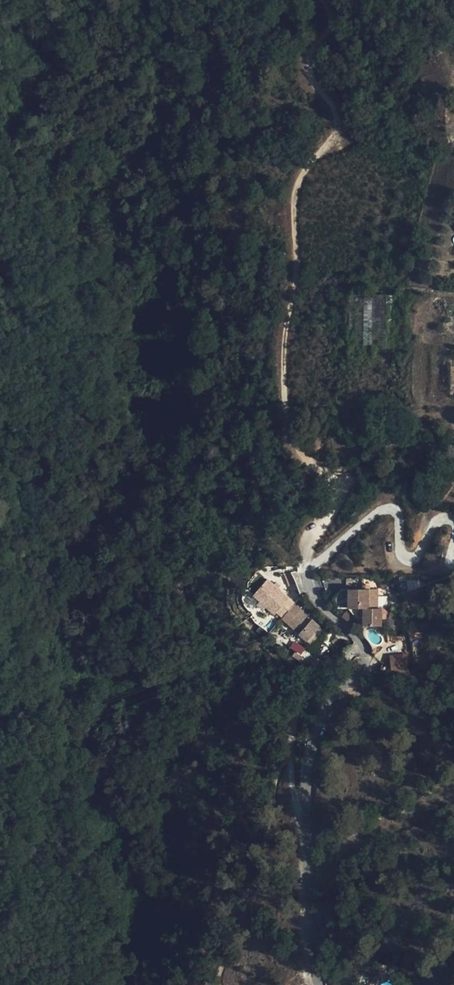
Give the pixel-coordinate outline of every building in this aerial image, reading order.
[(364,345),(372,344),(371,338),(386,338),(384,296),(362,296),(364,345)] [(390,581),(382,580),(381,590),(388,591),(390,581)] [(265,581),(255,592),(262,598),(259,600),(266,607),(275,615),(277,612),(282,617),(281,618),(306,641),(320,626),(278,589),(274,584),(270,581),(265,581)] [(338,609),(349,609),(349,589),(342,589),(333,599),(338,609)] [(378,589),(349,589),(349,609),(356,608),(356,617),(364,617),(364,626),(382,626),(382,608),(378,608),(378,589)] [(253,595),(259,600),(262,598),(255,592),(253,595)] [(266,607),(259,600),(256,603),(263,609),(266,607)] [(324,630),(320,626),(306,641),(311,645),(324,630)] [(408,670),(407,652),(389,654),(390,672),(408,670)]
